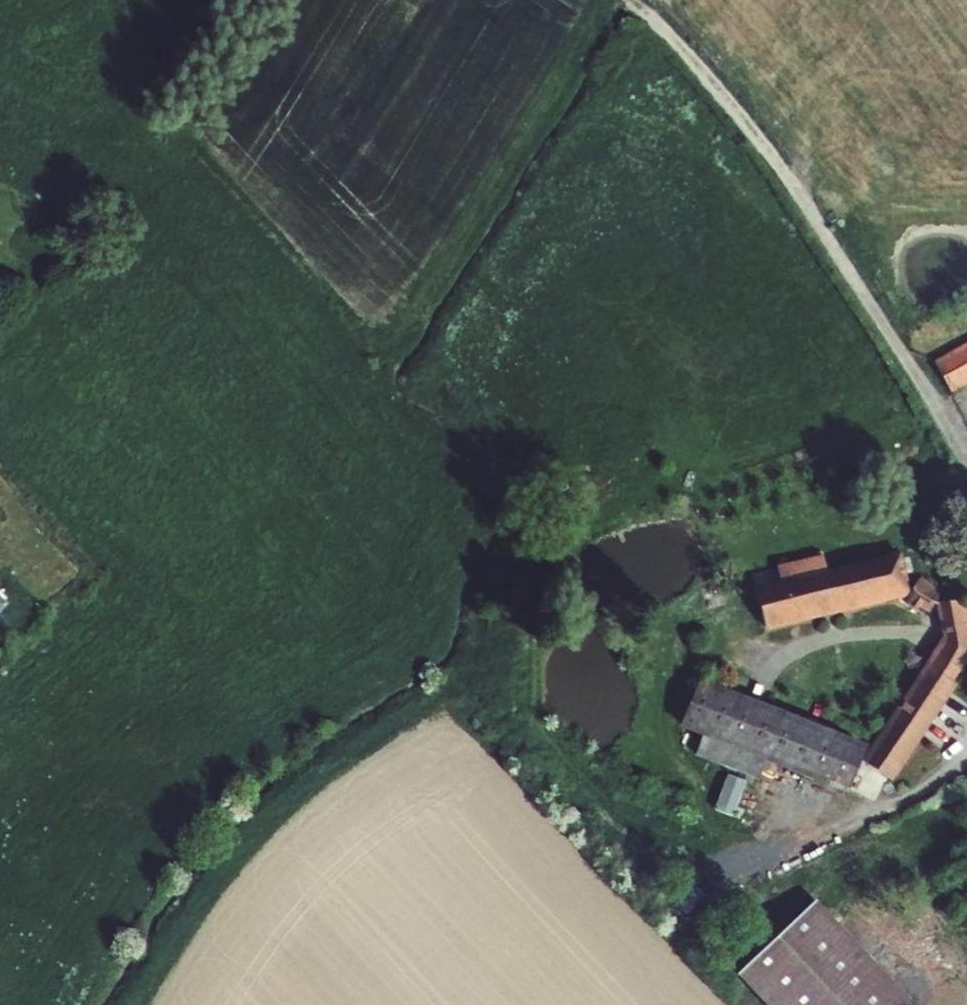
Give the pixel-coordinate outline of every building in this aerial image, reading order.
[(935,359),(952,391),(966,382),(966,341),(935,359)] [(901,603),(926,616),(941,589),(918,577),(908,590),(908,581),(901,550),(826,569),(823,554),(776,564),(780,579),(754,585),(765,630),(903,596),(901,603)] [(9,603),(2,596),(0,594),(0,611),(9,603)] [(935,602),(942,636),(966,647),(966,612),(964,598),(935,602)] [(893,780),(957,684),(953,681),(966,660),(966,647),(942,636),(900,700),(902,702),(899,706),(897,705),(862,758),(893,780)] [(867,743),(700,677),(680,725),(701,734),(695,754),(758,778),(765,759),(848,791),(867,743)] [(746,781),(727,773),(714,810),(732,817),(746,781)] [(822,902),(741,977),(767,1004),(917,1004),(822,902)]
